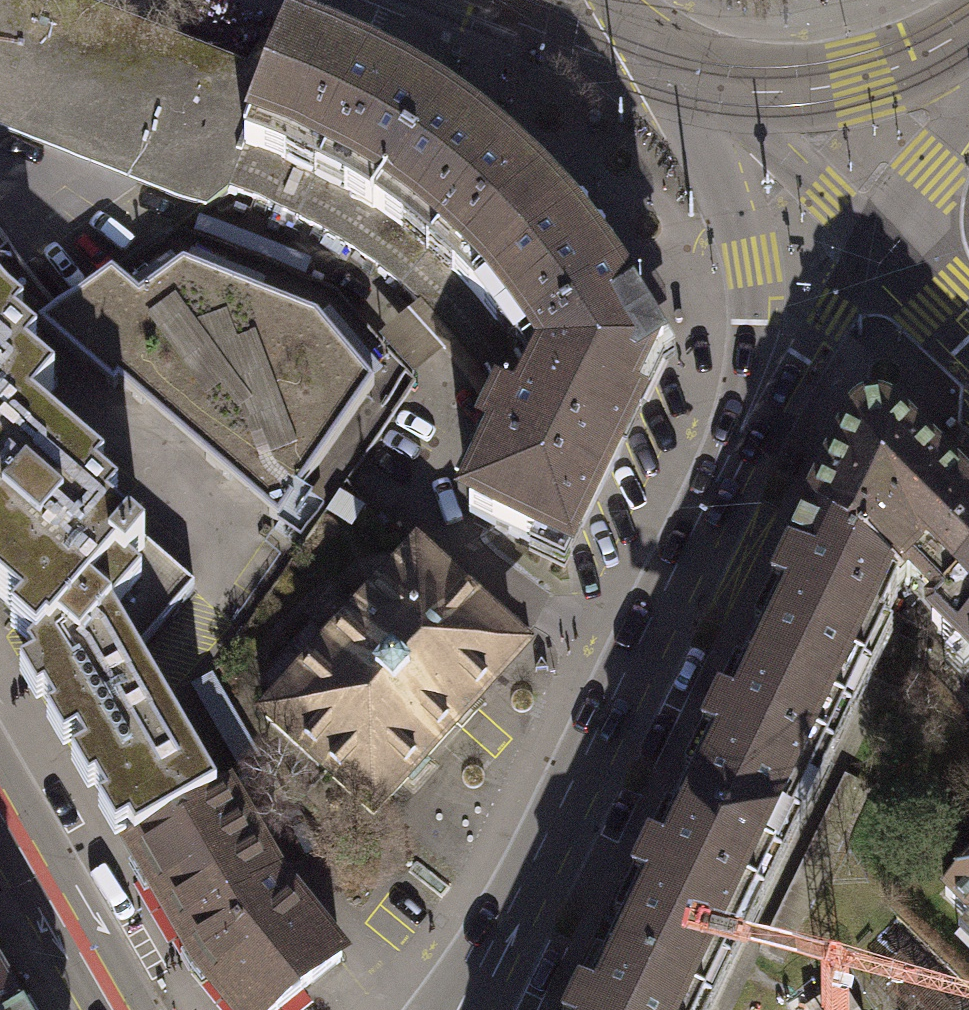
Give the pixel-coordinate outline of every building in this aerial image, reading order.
[(230,190),(287,46),(277,43),(250,85),(35,0),(0,0),(0,126),(206,208),(230,190)] [(353,250),(438,119),(399,96),(361,76),(320,58),(287,46),(230,190),(293,215),(353,250)] [(447,330),(563,228),(535,198),(504,170),(472,143),(438,119),(353,250),(402,286),(447,330)] [(539,202),(599,256),(619,234),(559,180),(539,202)] [(563,228),(447,330),(477,368),(502,406),(476,458),(491,466),(469,513),(568,560),(663,364),(632,313),(627,316),(607,284),(583,251),(563,228)] [(139,295),(112,272),(37,325),(113,392),(119,386),(278,525),(375,386),(317,317),(183,264),(139,295)] [(29,419),(32,421),(54,396),(52,394),(58,387),(31,364),(36,359),(15,340),(23,331),(0,312),(0,451),(29,419)] [(112,516),(117,510),(96,492),(104,483),(46,434),(32,421),(29,419),(0,451),(0,605),(20,622),(10,634),(33,653),(36,656),(133,546),(106,523),(112,516)] [(896,594),(908,582),(931,605),(939,613),(941,615),(968,587),(968,502),(893,427),(886,422),(878,419),(870,419),(862,422),(855,427),(850,435),(811,517),(896,594)] [(149,685),(133,658),(195,588),(112,516),(106,523),(133,546),(36,656),(33,653),(27,660),(28,664),(32,671),(19,678),(55,739),(63,753),(76,745),(84,759),(70,767),(115,843),(128,835),(133,844),(214,798),(149,685)] [(895,596),(896,594),(811,517),(784,571),(772,597),(777,600),(743,671),(840,717),(873,647),(890,654),(899,635),(883,627),(897,598),(895,596)] [(282,697),(264,716),(373,816),(458,724),(452,719),(516,651),(416,560),(367,614),(358,605),(351,612),(332,595),(311,618),(316,623),(263,680),(282,697)] [(932,628),(968,664),(968,587),(941,615),(939,613),(931,620),(932,628)] [(840,717),(743,671),(724,710),(719,707),(702,743),(707,746),(701,759),(673,816),(770,862),(840,717)] [(212,674),(190,686),(243,778),(266,765),(212,674)] [(783,962),(868,786),(845,775),(760,951),(783,962)] [(269,870),(224,792),(214,798),(133,844),(128,847),(198,969),(232,1009),(282,1009),(341,963),(289,900),(269,870)] [(608,963),(700,1007),(770,862),(673,816),(655,855),(649,852),(632,888),(642,892),(608,963)] [(944,896),(968,921),(968,871),(944,896)] [(608,963),(589,1003),(579,998),(573,1009),(699,1009),(700,1007),(608,963)] [(0,986),(0,1009),(14,1009),(0,986)]
